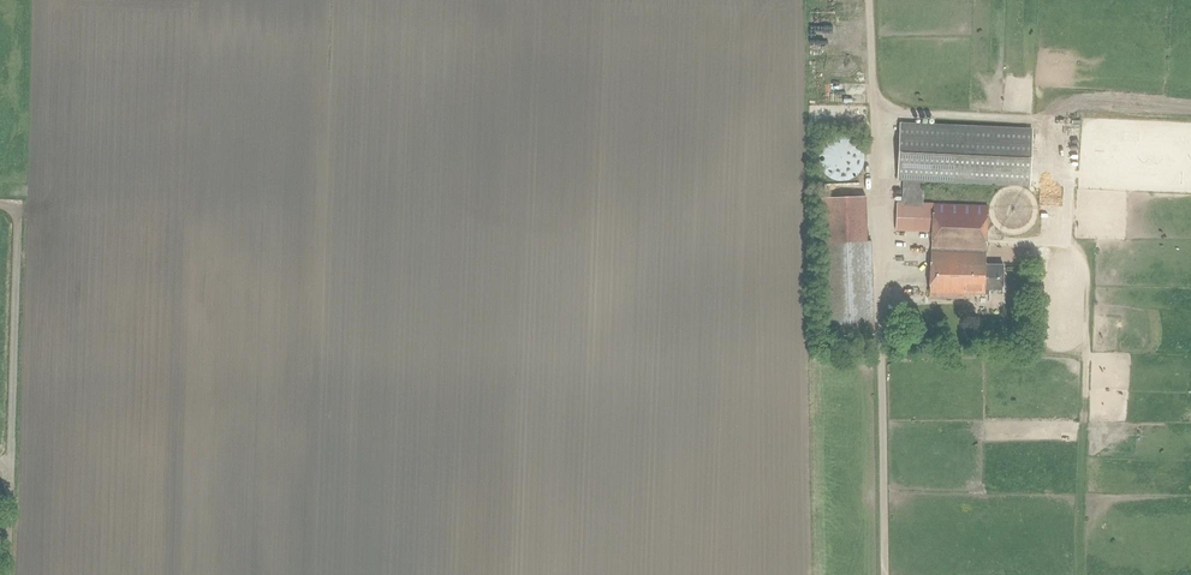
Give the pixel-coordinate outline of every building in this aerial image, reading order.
[(1031,184),(1033,127),(900,123),(898,178),(903,178),(903,203),(897,203),(896,230),(932,231),(929,296),(970,298),(970,294),(990,295),(990,291),(1002,291),(1003,265),(986,265),(988,206),(923,204),(924,180),(1031,184)] [(842,178),(849,176),(854,173),(858,168),(861,162),(862,156),(861,149),(857,142),(852,138),(846,135),(840,134),(836,134),(831,136),(826,138),(822,142),(819,148),(817,155),(818,163),(821,169),(827,175),(835,178),(842,178)] [(867,239),(866,196),(821,197),(827,335),(875,333),(871,239),(867,239)] [(901,342),(901,356),(915,356),(915,342),(901,342)]
